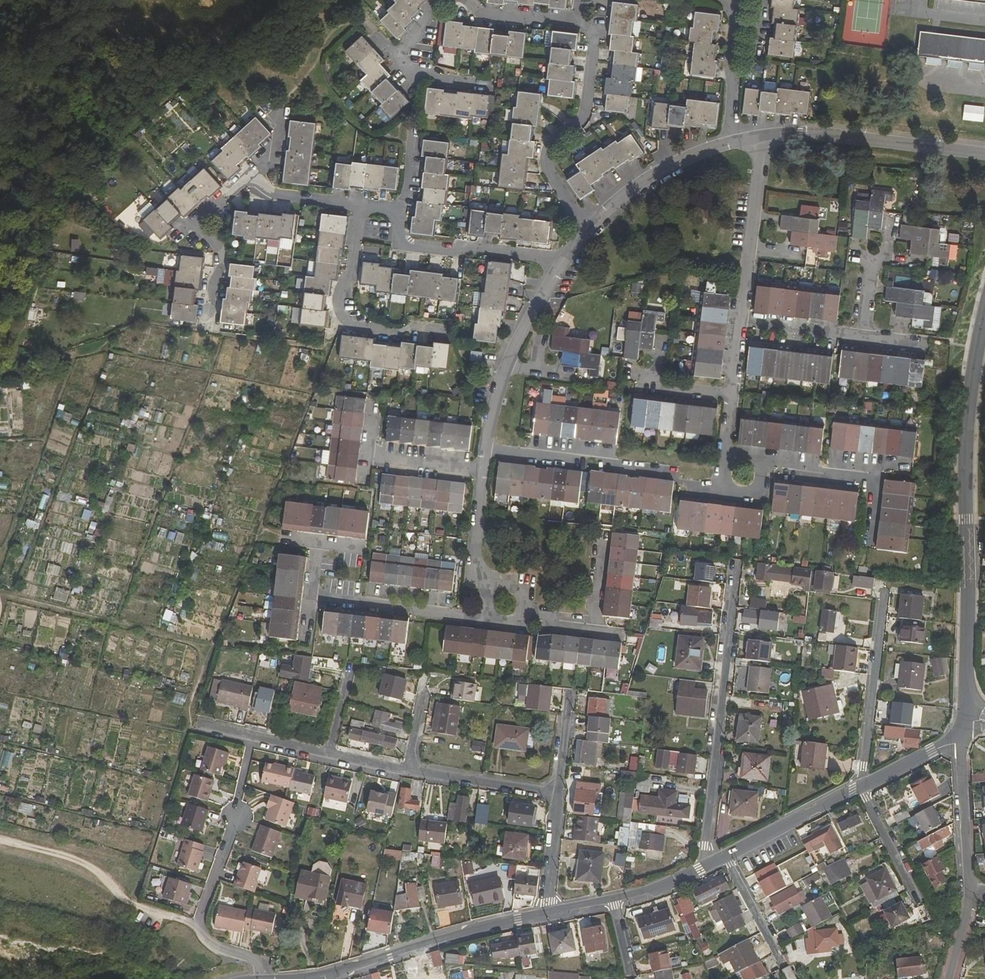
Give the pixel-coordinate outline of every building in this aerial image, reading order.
[(412,17),(416,13),(420,9),(418,7),(412,0),(397,0),(396,0),(398,2),(412,17)] [(566,10),(567,0),(551,0),(550,6),(550,8),(557,9),(566,10)] [(772,0),(772,7),(774,7),(795,10),(795,0),(772,0)] [(391,12),(405,27),(409,23),(413,19),(412,17),(398,2),(389,11),(391,12)] [(638,6),(613,3),(612,10),(611,18),(634,21),(637,21),(638,6)] [(380,15),(386,11),(381,4),(375,8),(380,15)] [(795,10),(774,7),(773,16),(773,23),(777,24),(798,26),(799,10),(795,10)] [(391,12),(382,21),(397,37),(401,34),(406,29),(405,27),(391,12)] [(721,23),(721,15),(696,13),(694,28),(717,31),(720,31),(721,23)] [(634,21),(611,18),(610,26),(609,34),(612,34),(632,37),(634,21)] [(444,46),(460,48),(463,25),(464,22),(455,21),(447,20),(444,46)] [(775,39),(796,42),(798,26),(777,24),(776,32),(775,39)] [(463,25),(460,48),(476,50),(479,27),(471,26),(463,25)] [(476,52),(492,54),(494,32),(494,28),(487,28),(479,27),(476,50),(476,52)] [(716,38),(717,31),(694,28),(692,28),(690,42),(695,43),(715,45),(716,38)] [(510,34),(507,56),(523,58),(524,45),(526,32),(518,31),(510,31),(510,34)] [(551,48),(573,50),(577,51),(578,43),(579,34),(553,31),(551,48)] [(492,54),(507,56),(510,34),(502,33),(494,32),(492,54)] [(919,33),(916,58),(926,58),(925,65),(940,67),(941,61),(947,61),(946,67),(961,69),(962,63),(968,64),(968,69),(982,72),(983,65),(984,65),(984,40),(919,33)] [(632,37),(612,34),(611,43),(610,51),(613,51),(634,53),(636,37),(632,37)] [(368,41),(363,35),(346,51),(357,63),(374,47),(368,41)] [(794,58),(796,42),(775,39),(771,39),(770,47),(769,55),(794,58)] [(715,45),(695,43),(693,58),(716,61),(717,53),(718,45),(715,45)] [(374,47),(357,63),(367,75),(380,63),(384,59),(379,52),(374,47)] [(549,63),(572,65),(573,57),(573,50),(551,48),(549,63)] [(634,53),(613,51),(612,58),(611,65),(636,68),(638,54),(634,53)] [(691,75),(717,78),(718,70),(719,61),(716,61),(693,58),(691,75)] [(380,63),(367,75),(362,80),(372,92),(388,77),(391,75),(385,68),(380,63)] [(550,79),(574,82),(574,73),(575,66),(572,65),(549,63),(548,79),(550,79)] [(636,68),(611,65),(611,72),(610,79),(632,82),(634,82),(636,68)] [(353,83),(354,70),(346,70),(345,83),(353,83)] [(394,83),(388,77),(372,92),(383,104),(399,89),(394,83)] [(548,95),(575,98),(575,90),(576,82),(574,82),(550,79),(548,95)] [(632,82),(610,79),(607,79),(606,86),(605,94),(608,95),(630,98),(632,82)] [(426,113),(441,115),(445,90),(437,89),(428,88),(426,113)] [(747,88),(744,114),(752,115),(760,116),(761,113),(763,90),(747,88)] [(405,95),(399,89),(383,104),(380,106),(391,118),(410,101),(405,95)] [(792,113),(795,90),(779,89),(779,91),(776,114),(784,115),(792,115),(792,113)] [(445,90),(441,115),(455,116),(458,92),(451,91),(445,90)] [(769,113),(776,114),(779,91),(763,90),(761,113),(769,113)] [(800,114),(807,115),(810,92),(795,90),(792,113),(800,114)] [(458,92),(455,116),(471,118),(471,116),(475,94),(466,93),(458,92)] [(519,92),(517,108),(539,110),(540,102),(541,95),(519,92)] [(475,94),(471,116),(487,118),(489,95),(482,94),(475,94)] [(630,98),(608,95),(607,103),(606,110),(628,113),(630,98)] [(701,126),(701,124),(704,101),(689,99),(688,106),(686,125),(694,126),(701,126)] [(709,125),(717,126),(720,103),(704,101),(701,124),(709,125)] [(669,130),(669,126),(672,104),(656,102),(652,128),(660,128),(669,130)] [(686,128),(686,125),(688,106),(672,104),(669,126),(677,127),(686,128)] [(517,108),(515,107),(513,124),(532,126),(537,127),(538,119),(539,110),(517,108)] [(976,129),(984,130),(984,109),(978,108),(976,129)] [(256,117),(244,127),(260,145),(267,138),(271,134),(270,132),(256,117)] [(316,124),(290,121),(289,129),(289,136),(314,139),(316,124)] [(532,126),(513,124),(511,139),(531,141),(531,134),(532,126)] [(244,127),(233,138),(250,157),(257,151),(261,146),(260,145),(244,127)] [(618,144),(629,160),(630,162),(637,158),(644,153),(632,135),(618,144)] [(314,139),(289,136),(287,144),(287,151),(313,154),(314,139)] [(233,138),(222,148),(225,151),(239,167),(246,161),(250,157),(233,138)] [(531,141),(511,139),(509,155),(528,157),(533,158),(534,150),(535,142),(531,141)] [(449,143),(424,140),(423,147),(422,156),(425,157),(447,159),(449,143)] [(490,150),(491,142),(483,141),(482,150),(490,150)] [(604,151),(616,169),(622,165),(629,160),(618,144),(616,142),(604,151)] [(591,156),(604,177),(610,173),(616,169),(604,151),(602,148),(591,156)] [(213,162),(228,179),(229,180),(234,175),(241,169),(239,167),(225,151),(213,162)] [(313,154),(287,151),(286,160),(285,165),(311,169),(313,154)] [(509,155),(502,155),(500,170),(526,173),(527,166),(528,157),(509,155)] [(581,171),(591,186),(599,181),(604,177),(591,156),(577,166),(581,171)] [(447,159),(425,157),(424,165),(424,172),(445,175),(447,159)] [(368,164),(353,162),(353,165),(350,187),(358,188),(365,189),(368,164)] [(350,187),(353,165),(337,163),(334,188),(342,189),(350,190),(350,187)] [(383,166),(368,164),(365,189),(372,189),(380,190),(380,188),(383,166)] [(311,169),(285,165),(284,172),(283,182),(309,185),(311,169)] [(398,168),(383,166),(380,188),(389,189),(396,190),(396,189),(398,168)] [(204,168),(192,178),(208,196),(209,197),(217,191),(221,187),(221,186),(204,168)] [(526,173),(500,170),(499,185),(524,189),(525,181),(526,173)] [(581,171),(568,181),(581,199),(588,195),(594,190),(591,186),(581,171)] [(445,175),(424,172),(423,180),(422,188),(446,191),(448,175),(445,175)] [(180,190),(196,207),(203,200),(208,196),(192,178),(180,190)] [(167,199),(181,214),(184,218),(190,212),(196,207),(180,190),(179,188),(167,199)] [(446,191),(422,188),(421,196),(420,202),(441,204),(444,205),(446,191)] [(871,202),(868,228),(875,229),(882,230),(884,212),(885,201),(893,202),(893,192),(872,190),(871,202)] [(155,210),(169,225),(176,219),(181,214),(167,199),(155,210)] [(857,200),(852,239),(860,240),(866,241),(868,228),(871,202),(857,200)] [(441,204),(420,202),(418,202),(417,210),(416,217),(435,220),(439,220),(441,204)] [(485,234),(488,211),(472,209),(469,235),(479,236),(485,237),(485,234)] [(144,220),(160,239),(168,232),(172,228),(169,225),(155,210),(144,220)] [(236,211),(236,216),(234,235),(245,236),(248,215),(248,212),(236,211)] [(503,213),(488,211),(485,234),(494,235),(501,235),(503,213)] [(520,215),(503,213),(501,235),(500,239),(506,240),(517,241),(520,219),(520,215)] [(257,237),(268,239),(272,215),(260,214),(260,216),(257,237)] [(283,216),(281,237),(292,238),(295,215),(284,214),(283,216)] [(321,229),(346,232),(347,226),(348,217),(323,214),(321,229)] [(245,236),(245,239),(257,240),(257,237),(260,216),(248,215),(245,236)] [(268,239),(280,240),(281,237),(283,216),(272,215),(268,239)] [(793,232),(816,235),(818,220),(783,216),(782,223),(781,231),(793,232)] [(435,220),(416,217),(413,217),(412,224),(411,233),(433,235),(435,220)] [(534,221),(520,219),(517,241),(525,242),(532,243),(534,221)] [(550,222),(534,221),(532,243),(539,244),(547,245),(550,222)] [(940,230),(903,226),(903,232),(902,240),(913,241),(939,244),(940,230)] [(321,229),(319,246),(341,248),(344,249),(346,237),(346,232),(321,229)] [(791,245),(808,247),(818,249),(817,256),(826,257),(829,236),(816,235),(793,232),(792,238),(791,245)] [(956,261),(958,247),(939,244),(913,241),(912,248),(911,255),(939,258),(938,266),(948,267),(949,260),(956,261)] [(319,246),(317,262),(340,264),(341,255),(341,248),(319,246)] [(164,267),(147,266),(146,274),(157,274),(157,283),(176,284),(177,263),(176,263),(177,255),(165,254),(164,267)] [(180,272),(202,276),(203,268),(204,258),(182,255),(180,272)] [(377,286),(380,266),(380,263),(373,262),(364,261),(361,284),(377,286)] [(317,262),(316,277),(332,279),(338,280),(339,269),(340,264),(317,262)] [(489,262),(487,277),(509,280),(510,273),(511,269),(511,264),(489,262)] [(230,276),(232,276),(254,278),(255,267),(231,264),(230,271),(230,276)] [(389,267),(380,266),(377,286),(376,292),(392,293),(394,271),(395,268),(389,267)] [(411,270),(411,273),(408,295),(423,297),(427,272),(420,271),(411,270)] [(403,272),(394,271),(392,293),(408,295),(411,273),(403,272)] [(176,287),(197,290),(200,290),(201,280),(202,276),(180,272),(178,272),(176,287)] [(433,273),(427,272),(423,297),(440,299),(442,277),(443,274),(433,273)] [(232,276),(232,279),(231,287),(252,290),(255,291),(257,279),(254,278),(232,276)] [(306,276),(304,292),(326,294),(330,295),(331,288),(332,279),(316,277),(306,276)] [(451,278),(442,277),(440,299),(455,301),(458,279),(451,278)] [(487,277),(485,293),(507,295),(508,288),(509,280),(487,277)] [(771,284),(758,283),(754,312),(761,313),(768,314),(771,284)] [(771,284),(768,314),(774,314),(782,315),(786,286),(771,284)] [(786,286),(782,315),(788,316),(795,317),(799,287),(786,286)] [(174,302),(195,305),(196,298),(197,290),(176,287),(174,302)] [(252,290),(231,287),(229,287),(228,293),(227,299),(247,301),(251,302),(252,290)] [(799,287),(795,317),(802,318),(810,318),(813,289),(799,287)] [(921,291),(888,287),(887,294),(886,302),(898,303),(933,307),(934,301),(933,296),(932,295),(930,294),(921,293),(921,291)] [(813,289),(810,318),(816,319),(823,320),(827,291),(813,289)] [(827,291),(823,320),(829,321),(836,322),(840,292),(827,291)] [(304,292),(303,308),(324,311),(325,301),(326,294),(304,292)] [(482,292),(480,309),(503,311),(505,311),(506,303),(507,295),(485,293),(482,292)] [(730,302),(731,295),(701,292),(699,307),(729,310),(730,302)] [(247,301),(227,299),(225,299),(225,305),(224,310),(246,313),(247,301)] [(196,321),(197,316),(198,305),(195,305),(174,302),(171,318),(196,321)] [(933,307),(898,303),(897,309),(896,317),(913,319),(923,320),(923,328),(932,329),(935,307),(933,307)] [(728,316),(729,310),(699,307),(698,321),(727,325),(728,316)] [(301,324),(325,326),(327,316),(327,311),(324,311),(303,308),(301,324)] [(480,309),(479,324),(498,327),(501,327),(502,319),(503,311),(480,309)] [(246,313),(224,310),(223,316),(222,323),(245,325),(246,313)] [(642,323),(639,348),(647,349),(653,349),(656,322),(663,322),(665,313),(644,310),(642,323)] [(629,321),(624,359),(631,360),(637,360),(639,348),(642,323),(629,321)] [(698,321),(696,335),(725,339),(726,332),(727,325),(698,321)] [(479,324),(475,324),(473,339),(496,342),(497,335),(498,327),(479,324)] [(350,335),(343,335),(339,357),(355,359),(358,337),(350,335)] [(696,335),(694,348),(724,352),(725,346),(725,339),(696,335)] [(591,340),(553,336),(552,343),(551,350),(563,351),(589,354),(591,340)] [(358,337),(355,359),(371,361),(373,341),(373,338),(365,337),(358,337)] [(371,361),(370,366),(385,368),(388,343),(379,342),(373,341),(371,361)] [(403,342),(403,344),(399,367),(415,369),(418,344),(411,343),(403,342)] [(435,342),(434,346),(432,367),(448,369),(451,344),(444,343),(435,342)] [(747,374),(761,376),(765,344),(758,343),(751,342),(747,374)] [(388,343),(385,368),(399,370),(399,367),(403,344),(394,343),(388,343)] [(434,346),(430,345),(418,344),(415,369),(431,371),(432,367),(434,346)] [(765,344),(761,376),(775,377),(779,346),(773,345),(765,344)] [(788,379),(792,347),(785,347),(779,346),(775,377),(788,379)] [(853,379),(857,347),(851,346),(843,346),(839,377),(853,379)] [(802,381),(806,349),(800,348),(792,347),(788,379),(802,381)] [(868,381),(871,349),(864,348),(857,347),(853,379),(868,381)] [(724,352),(694,348),(693,362),(722,366),(723,358),(724,352)] [(816,382),(820,351),(813,350),(806,349),(802,381),(816,382)] [(868,381),(881,382),(885,350),(879,350),(871,349),(868,381)] [(881,382),(895,384),(899,352),(892,351),(885,350),(881,382)] [(597,376),(600,356),(589,354),(563,351),(562,358),(561,365),(578,367),(588,369),(587,375),(597,376)] [(816,382),(829,384),(833,352),(827,352),(820,351),(816,382)] [(480,362),(481,353),(472,352),(471,361),(480,362)] [(895,384),(909,386),(913,353),(905,352),(899,352),(895,384)] [(909,386),(922,387),(926,355),(921,354),(913,353),(909,386)] [(693,362),(691,376),(720,379),(721,373),(722,366),(693,362)] [(644,395),(635,394),(631,426),(645,428),(649,396),(644,395)] [(366,399),(337,396),(335,410),(364,414),(365,408),(366,399)] [(649,396),(645,428),(658,430),(662,397),(657,397),(649,396)] [(662,397),(658,430),(672,431),(677,399),(669,398),(662,397)] [(155,398),(153,406),(160,408),(162,399),(155,398)] [(677,399),(672,431),(686,433),(690,401),(685,400),(677,399)] [(690,401),(686,433),(701,435),(705,402),(698,402),(690,401)] [(701,435),(713,436),(717,404),(710,403),(705,402),(701,435)] [(546,436),(551,405),(537,403),(533,434),(540,435),(546,436)] [(560,438),(564,407),(551,405),(546,436),(553,437),(560,438)] [(574,439),(578,408),(564,407),(560,438),(567,438),(574,439)] [(135,408),(134,413),(147,416),(149,411),(135,408)] [(588,441),(592,410),(578,408),(574,439),(581,440),(588,441)] [(364,414),(335,410),(333,424),(362,428),(363,421),(364,414)] [(602,443),(606,412),(592,410),(588,441),(596,442),(602,443)] [(609,444),(616,444),(620,413),(606,412),(602,443),(609,444)] [(752,446),(756,416),(742,414),(738,444),(745,445),(752,446)] [(770,418),(756,416),(752,446),(759,447),(766,448),(770,418)] [(389,417),(386,442),(393,441),(400,441),(403,418),(389,417)] [(400,441),(400,444),(407,443),(414,442),(417,420),(403,418),(400,441)] [(780,449),(784,419),(770,418),(766,448),(773,449),(780,449)] [(848,421),(849,420),(834,418),(831,448),(838,449),(845,450),(848,421)] [(793,451),(797,421),(784,419),(780,449),(787,450),(793,451)] [(430,421),(417,420),(414,442),(414,445),(420,445),(427,444),(430,421)] [(863,421),(849,420),(848,421),(845,450),(852,451),(860,452),(863,421)] [(444,423),(430,421),(427,444),(427,447),(435,446),(442,446),(444,423)] [(808,453),(811,423),(797,421),(793,451),(801,452),(808,453)] [(866,452),(872,453),(876,423),(863,421),(860,452),(866,452)] [(455,447),(458,424),(444,423),(442,446),(441,449),(447,448),(455,447)] [(824,424),(811,423),(808,453),(815,453),(821,454),(824,424)] [(879,454),(886,455),(890,424),(876,423),(872,453),(879,454)] [(362,428),(333,424),(332,438),(361,442),(361,435),(362,428)] [(471,425),(458,424),(455,447),(455,450),(462,450),(468,449),(471,425)] [(894,456),(901,456),(904,426),(890,424),(886,455),(894,456)] [(907,457),(914,458),(917,428),(904,426),(901,456),(907,457)] [(361,442),(332,438),(330,451),(359,455),(360,449),(361,442)] [(359,455),(330,451),(328,465),(357,469),(358,462),(359,455)] [(505,463),(499,463),(495,495),(508,497),(512,464),(505,463)] [(522,498),(526,466),(519,465),(512,464),(508,497),(522,498)] [(357,469),(328,465),(326,479),(356,482),(356,476),(357,469)] [(522,498),(537,500),(541,468),(533,467),(526,466),(522,498)] [(537,500),(550,502),(554,469),(548,469),(541,468),(537,500)] [(550,502),(563,503),(567,471),(561,470),(554,469),(550,502)] [(563,503),(578,505),(582,473),(575,472),(567,471),(563,503)] [(587,504),(600,506),(604,474),(598,473),(590,473),(590,474),(587,504)] [(614,508),(618,476),(611,475),(604,474),(600,506),(614,508)] [(393,477),(382,475),(379,504),(392,506),(396,477),(395,477),(393,477)] [(628,509),(632,477),(625,477),(618,476),(614,508),(628,509)] [(402,478),(396,477),(392,506),(406,507),(410,479),(402,478)] [(642,511),(646,479),(639,478),(632,477),(628,509),(642,511)] [(418,480),(410,479),(406,507),(420,509),(424,480),(418,480)] [(656,512),(660,481),(653,480),(646,479),(642,511),(656,512)] [(429,481),(424,480),(420,509),(433,511),(437,482),(429,481)] [(670,514),(673,485),(673,482),(667,481),(660,481),(656,512),(670,514)] [(783,482),(776,481),(772,513),(786,514),(790,483),(783,482)] [(884,495),(914,499),(916,485),(889,481),(886,481),(885,489),(884,495)] [(443,483),(437,482),(433,511),(448,513),(451,484),(443,483)] [(790,483),(786,514),(800,516),(804,484),(797,483),(790,483)] [(451,484),(448,513),(461,514),(464,485),(458,485),(451,484)] [(804,484),(800,516),(814,518),(818,486),(811,485),(804,484)] [(818,486),(814,518),(827,519),(831,488),(824,487),(818,486)] [(831,488),(827,519),(841,521),(845,489),(838,488),(831,488)] [(845,489),(841,521),(855,523),(858,494),(858,491),(852,490),(845,489)] [(882,509),(912,513),(914,499),(884,495),(883,503),(882,509)] [(677,530),(690,532),(695,500),(688,499),(681,498),(677,530)] [(695,500),(690,532),(704,533),(709,501),(702,501),(695,500)] [(709,501),(704,533),(718,535),(722,503),(715,502),(709,501)] [(722,503),(718,535),(732,537),(736,505),(730,504),(722,503)] [(299,506),(286,504),(283,530),(290,529),(296,529),(299,506)] [(736,505),(732,537),(746,538),(750,506),(744,505),(736,505)] [(313,508),(299,506),(296,529),(296,532),(305,531),(311,531),(313,508)] [(750,506),(746,538),(760,540),(764,508),(757,507),(750,506)] [(327,509),(313,508),(311,531),(310,533),(319,533),(324,532),(327,509)] [(341,511),(327,509),(324,532),(324,535),(331,534),(338,534),(341,511)] [(881,516),(880,523),(911,527),(912,513),(882,509),(881,516)] [(352,536),(355,513),(341,511),(338,534),(338,537),(347,536),(352,536)] [(368,515),(355,513),(352,536),(352,538),(359,538),(365,537),(368,515)] [(879,537),(909,541),(911,527),(880,523),(879,530),(879,537)] [(614,548),(638,551),(639,538),(612,534),(613,541),(614,548)] [(877,550),(907,554),(909,541),(879,537),(878,543),(877,550)] [(612,562),(636,565),(638,551),(614,548),(611,547),(611,553),(612,562)] [(382,585),(386,556),(373,554),(369,583),(376,584),(382,585)] [(304,563),(303,559),(280,556),(279,570),(302,573),(304,573),(304,563)] [(400,557),(386,556),(382,585),(389,586),(396,587),(400,557)] [(400,557),(396,587),(404,588),(411,588),(414,559),(400,557)] [(414,559),(411,588),(415,589),(424,590),(427,560),(414,559)] [(442,562),(427,560),(424,590),(432,591),(438,592),(442,562)] [(610,576),(634,579),(636,565),(612,562),(609,561),(609,569),(610,576)] [(455,563),(442,562),(438,592),(446,593),(452,593),(455,563)] [(694,581),(713,584),(715,567),(696,564),(694,581)] [(811,572),(758,565),(756,581),(802,587),(802,591),(808,592),(811,572)] [(302,573),(279,570),(277,584),(300,586),(303,587),(302,581),(302,573)] [(808,592),(831,595),(833,575),(811,572),(808,592)] [(608,589),(632,593),(634,579),(610,576),(607,575),(608,581),(608,589)] [(872,590),(873,579),(854,576),(853,587),(872,590)] [(300,586),(277,584),(275,597),(298,600),(301,600),(300,592),(300,586)] [(54,599),(66,602),(69,590),(56,587),(54,599)] [(686,606),(708,609),(710,589),(688,587),(686,606)] [(606,604),(631,607),(632,593),(608,589),(605,589),(606,595),(606,604)] [(898,619),(902,619),(920,621),(923,598),(901,595),(898,619)] [(298,600),(275,597),(273,612),(297,614),(299,615),(299,606),(298,600)] [(751,600),(750,610),(765,612),(766,602),(751,600)] [(605,617),(608,618),(629,620),(631,607),(606,604),(604,603),(604,609),(605,617)] [(750,610),(744,610),(744,615),(743,624),(758,626),(758,629),(766,629),(769,612),(765,612),(750,610)] [(339,614),(339,611),(333,612),(325,612),(322,635),(336,636),(339,614)] [(836,612),(822,611),(820,632),(834,633),(836,612)] [(297,614),(273,612),(272,625),(295,627),(298,628),(297,620),(297,614)] [(710,625),(711,614),(694,612),(694,614),(682,613),(681,624),(695,626),(696,624),(710,625)] [(353,616),(353,613),(344,613),(339,614),(336,636),(350,638),(353,616)] [(359,615),(353,616),(350,638),(364,640),(367,617),(367,614),(359,615)] [(372,617),(367,617),(364,640),(377,641),(380,619),(381,616),(372,617)] [(387,618),(380,619),(377,641),(391,643),(394,620),(395,618),(387,618)] [(401,620),(394,620),(391,643),(405,644),(408,623),(408,619),(401,620)] [(922,644),(925,622),(920,621),(902,619),(899,642),(922,644)] [(650,620),(647,628),(662,630),(663,622),(650,620)] [(295,627),(272,625),(270,639),(296,641),(296,634),(295,627)] [(454,630),(446,631),(443,653),(457,655),(459,632),(460,629),(454,630)] [(459,632),(457,655),(471,657),(473,634),(473,631),(466,632),(459,632)] [(473,634),(471,657),(484,658),(487,635),(487,632),(478,633),(473,634)] [(487,635),(484,658),(498,660),(501,637),(501,634),(495,635),(487,635)] [(501,637),(498,660),(512,661),(514,638),(515,636),(509,636),(501,637)] [(514,638),(512,661),(526,663),(529,637),(523,638),(514,638)] [(544,638),(538,638),(535,661),(549,662),(552,640),(552,637),(544,638)] [(699,671),(703,640),(678,637),(674,668),(699,671)] [(558,639),(552,640),(549,662),(563,664),(565,641),(566,638),(558,639)] [(565,641),(563,664),(576,666),(579,643),(579,640),(573,641),(565,641)] [(579,643),(576,666),(590,667),(593,644),(593,641),(587,642),(579,643)] [(803,642),(796,641),(794,654),(801,655),(803,642)] [(748,642),(746,660),(768,663),(770,644),(748,642)] [(803,642),(801,655),(810,656),(812,643),(803,642)] [(593,644),(590,667),(604,669),(607,646),(607,643),(601,643),(593,644)] [(607,646),(604,669),(618,670),(621,647),(621,644),(614,645),(607,646)] [(857,649),(836,646),(833,671),(854,673),(857,649)] [(66,665),(69,654),(61,652),(58,663),(66,665)] [(312,659),(296,657),(294,668),(282,666),(281,676),(308,681),(312,659)] [(746,660),(736,659),(735,665),(749,667),(770,670),(771,663),(768,663),(746,660)] [(944,676),(940,659),(930,661),(934,679),(944,676)] [(924,666),(900,663),(897,688),(921,691),(924,666)] [(770,670),(749,667),(747,691),(767,694),(770,670)] [(406,681),(384,675),(379,694),(400,700),(406,681)] [(290,681),(280,679),(277,694),(287,696),(290,681)] [(695,682),(680,680),(676,714),(703,718),(706,692),(694,690),(695,682)] [(247,711),(253,688),(222,681),(217,701),(240,706),(240,709),(247,711)] [(317,713),(322,688),(295,682),(290,707),(317,713)] [(474,701),(476,686),(453,682),(451,697),(474,701)] [(529,685),(526,709),(548,712),(551,688),(546,687),(529,685)] [(837,712),(831,686),(814,690),(814,689),(802,692),(803,699),(809,698),(814,720),(830,716),(829,713),(837,712)] [(255,711),(270,715),(275,692),(260,689),(255,711)] [(589,699),(587,717),(588,717),(607,719),(609,701),(589,699)] [(459,707),(440,705),(436,733),(455,735),(459,707)] [(316,718),(317,713),(290,707),(289,712),(316,718)] [(390,714),(375,711),(371,727),(399,735),(401,726),(388,722),(390,714)] [(533,712),(532,720),(546,722),(548,714),(533,712)] [(760,717),(739,715),(736,741),(757,743),(760,717)] [(607,719),(588,717),(586,742),(602,744),(607,744),(609,719),(607,719)] [(349,728),(362,731),(364,723),(351,721),(349,728)] [(527,730),(498,726),(495,748),(525,751),(525,748),(532,749),(534,733),(527,733),(527,730)] [(917,749),(920,731),(904,729),(884,727),(883,738),(898,739),(898,743),(903,744),(902,747),(917,749)] [(397,742),(350,731),(348,742),(396,752),(397,742)] [(473,740),(472,751),(485,753),(487,742),(473,740)] [(600,759),(602,744),(586,742),(577,741),(574,764),(594,766),(594,758),(600,759)] [(823,769),(826,744),(803,742),(800,767),(823,769)] [(211,749),(205,772),(219,777),(222,767),(224,761),(227,762),(229,755),(211,749)] [(770,756),(744,753),(740,778),(767,782),(770,756)] [(696,757),(678,755),(676,772),(694,775),(696,757)] [(19,770),(22,759),(16,757),(13,768),(19,770)] [(636,772),(638,758),(630,758),(629,771),(636,772)] [(291,788),(295,768),(281,765),(281,768),(273,766),(267,764),(263,781),(291,788)] [(303,770),(295,768),(291,788),(290,790),(311,795),(315,777),(303,775),(303,770)] [(797,773),(797,783),(807,784),(808,774),(797,773)] [(186,796),(206,802),(213,781),(193,774),(186,796)] [(972,776),(972,785),(984,783),(984,777),(984,775),(972,776)] [(919,806),(936,797),(929,784),(932,782),(929,776),(909,786),(919,806)] [(352,782),(329,777),(324,797),(347,802),(352,782)] [(649,782),(635,780),(634,791),(648,792),(649,782)] [(929,784),(936,797),(939,796),(932,782),(929,784)] [(573,814),(592,817),(594,801),(598,802),(601,786),(576,783),(573,814)] [(399,807),(417,810),(418,802),(410,801),(411,790),(401,789),(399,807)] [(639,813),(689,819),(690,805),(675,804),(677,792),(658,790),(657,797),(641,796),(639,813)] [(754,818),(758,793),(748,792),(733,790),(730,815),(754,818)] [(622,822),(630,823),(634,792),(625,791),(622,822)] [(392,817),(397,795),(389,793),(389,796),(381,794),(372,792),(367,812),(392,817)] [(285,827),(294,802),(288,800),(270,794),(267,803),(271,805),(269,809),(265,820),(285,827)] [(457,805),(451,804),(448,820),(465,822),(468,798),(458,797),(457,805)] [(20,813),(32,813),(33,804),(20,803),(20,813)] [(208,809),(187,803),(181,826),(201,831),(208,809)] [(509,824),(530,827),(533,807),(511,804),(509,824)] [(939,824),(930,807),(928,808),(937,825),(939,824)] [(928,808),(913,816),(923,836),(939,828),(937,825),(928,808)] [(893,817),(896,825),(909,818),(905,810),(893,817)] [(860,823),(857,815),(838,824),(841,831),(860,823)] [(609,821),(578,818),(576,826),(575,836),(579,836),(579,842),(610,845),(611,839),(607,839),(609,821)] [(448,824),(421,819),(420,823),(417,839),(444,844),(448,824)] [(661,826),(630,823),(627,848),(654,851),(656,836),(637,834),(638,831),(660,833),(661,826)] [(486,825),(474,824),(473,835),(484,837),(486,825)] [(281,832),(262,825),(253,851),(272,858),(281,832)] [(806,851),(807,853),(813,850),(813,851),(816,849),(821,859),(842,848),(830,826),(821,831),(819,827),(811,832),(813,835),(801,841),(806,851)] [(949,835),(946,827),(917,842),(921,850),(931,845),(934,850),(943,845),(940,840),(949,835)] [(524,862),(528,836),(506,832),(503,858),(524,862)] [(202,851),(203,845),(186,839),(178,867),(198,872),(203,851),(202,851)] [(463,859),(468,859),(469,859),(472,842),(468,841),(467,853),(463,853),(463,859)] [(873,848),(871,842),(860,848),(864,853),(873,848)] [(600,883),(603,853),(579,851),(576,881),(600,883)] [(441,856),(433,855),(431,866),(439,867),(441,856)] [(400,873),(402,860),(386,857),(384,871),(400,873)] [(942,872),(936,858),(919,866),(932,891),(941,886),(943,881),(940,874),(942,872)] [(850,874),(843,859),(823,869),(831,885),(850,874)] [(254,891),(257,893),(260,882),(259,882),(263,868),(246,862),(242,872),(240,878),(238,877),(235,885),(254,891)] [(298,898),(324,904),(331,871),(327,863),(320,862),(314,866),(312,873),(304,872),(298,898)] [(516,876),(517,865),(509,864),(509,866),(503,865),(501,878),(515,879),(516,876)] [(865,878),(880,907),(899,897),(884,868),(865,878)] [(780,871),(760,882),(768,897),(788,886),(780,871)] [(819,878),(816,873),(804,879),(807,884),(819,878)] [(515,879),(513,894),(536,897),(538,878),(516,876),(515,879)] [(701,907),(713,900),(712,897),(729,888),(722,876),(693,892),(701,907)] [(164,898),(185,905),(189,892),(191,884),(170,878),(164,898)] [(502,901),(497,878),(471,883),(476,906),(502,901)] [(361,908),(365,885),(343,880),(338,904),(348,907),(348,906),(361,908)] [(462,904),(458,882),(436,885),(439,908),(462,904)] [(386,885),(378,883),(374,900),(383,901),(386,885)] [(407,895),(396,896),(394,910),(419,907),(416,884),(406,885),(407,895)] [(801,901),(794,887),(771,899),(778,913),(801,901)] [(714,905),(724,924),(741,915),(742,914),(738,907),(741,905),(738,901),(736,902),(732,895),(714,905)] [(676,901),(683,916),(691,912),(694,910),(687,896),(676,901)] [(811,928),(831,917),(820,897),(801,907),(811,928)] [(909,918),(900,902),(883,911),(892,928),(909,918)] [(217,926),(245,932),(246,928),(249,913),(221,907),(217,926)] [(927,907),(920,910),(925,922),(931,919),(927,907)] [(278,914),(250,909),(249,913),(246,928),(274,933),(278,914)] [(438,911),(441,925),(451,923),(448,909),(438,911)] [(674,930),(667,909),(637,919),(644,939),(674,930)] [(683,916),(693,939),(694,940),(701,936),(691,912),(683,916)] [(741,915),(724,924),(728,933),(746,924),(741,915)] [(866,934),(872,925),(862,918),(856,927),(866,934)] [(786,930),(790,939),(804,932),(799,923),(786,930)] [(606,949),(602,926),(582,930),(587,953),(606,949)] [(838,945),(836,928),(813,931),(816,953),(830,951),(830,946),(838,945)] [(575,950),(571,929),(548,934),(552,955),(575,950)] [(533,934),(517,937),(521,957),(536,954),(533,934)] [(729,961),(735,973),(739,971),(759,961),(747,939),(718,955),(723,964),(729,961)] [(515,940),(491,945),(494,959),(518,955),(515,940)] [(440,951),(432,953),(435,968),(443,966),(442,963),(440,951)] [(670,967),(667,951),(649,954),(652,971),(670,967)] [(446,955),(445,963),(472,966),(472,957),(446,955)] [(682,956),(673,956),(673,967),(683,966),(682,956)] [(704,963),(711,978),(721,978),(711,958),(704,962),(704,963)] [(743,978),(758,978),(769,973),(765,965),(762,967),(759,961),(739,971),(743,978)] [(922,961),(896,964),(897,974),(919,971),(919,974),(923,974),(922,961)] [(892,964),(880,965),(881,976),(893,975),(892,964)] [(782,970),(787,978),(796,978),(790,966),(782,970)] [(657,978),(672,978),(670,969),(656,972),(657,978)] [(472,970),(455,973),(456,978),(468,977),(468,978),(473,978),(472,970)] [(779,971),(778,970),(771,973),(775,978),(783,978),(779,971)]
